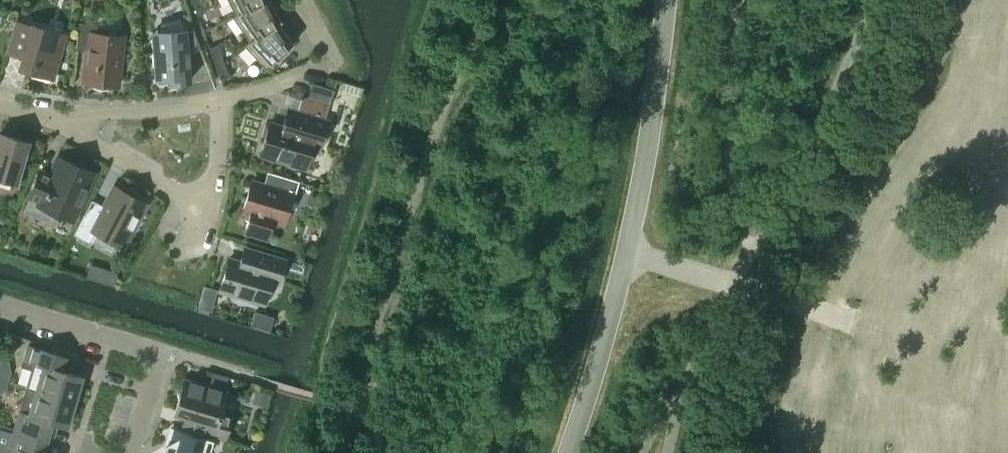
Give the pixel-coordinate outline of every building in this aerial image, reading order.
[(201,0),(192,0),(197,15),(205,12),(201,0)] [(234,14),(235,15),(263,0),(227,0),(234,14)] [(278,22),(281,20),(270,0),(263,0),(235,15),(234,14),(231,16),(248,40),(249,41),(278,21),(278,22)] [(152,31),(156,83),(188,81),(186,47),(196,43),(210,80),(212,79),(187,13),(160,23),(160,30),(152,31)] [(21,57),(17,68),(52,79),(66,33),(31,22),(31,24),(16,19),(6,53),(21,57)] [(293,43),(278,22),(278,21),(249,41),(248,40),(243,45),(265,68),(293,43)] [(118,65),(121,65),(122,51),(120,50),(121,35),(90,32),(91,23),(78,22),(75,49),(87,51),(86,59),(87,59),(84,81),(94,83),(93,85),(97,87),(100,87),(103,87),(106,87),(106,84),(116,85),(118,65)] [(208,47),(214,63),(223,60),(217,44),(208,47)] [(228,76),(223,60),(214,63),(220,79),(228,76)] [(327,77),(325,86),(333,88),(336,79),(327,77)] [(324,119),(329,102),(333,88),(325,86),(312,82),(309,96),(300,99),(297,111),(287,108),(282,126),(269,122),(268,126),(264,128),(262,135),(264,138),(259,154),(263,155),(265,158),(272,160),(275,159),(305,168),(312,144),(320,146),(328,120),(324,119)] [(15,182),(28,141),(0,133),(0,177),(15,182)] [(92,172),(58,157),(50,176),(39,171),(28,195),(30,196),(24,211),(50,222),(54,212),(71,219),(78,203),(81,204),(88,189),(85,188),(92,172)] [(251,180),(242,211),(250,213),(244,231),(266,237),(271,220),(282,223),(291,194),(294,195),(298,180),(272,173),(269,183),(266,185),(251,180)] [(145,202),(115,186),(104,206),(91,199),(73,233),(91,243),(97,232),(121,246),(131,227),(133,228),(139,217),(137,216),(145,202)] [(219,289),(264,303),(272,273),(280,275),(285,260),(249,249),(246,260),(242,262),(228,258),(219,289)] [(104,271),(102,278),(112,282),(116,272),(109,269),(104,271)] [(77,401),(77,399),(78,395),(78,391),(77,388),(81,375),(57,368),(61,355),(26,344),(19,366),(31,369),(26,386),(77,401)] [(225,438),(231,416),(219,413),(226,390),(184,378),(174,409),(196,416),(192,428),(225,438)] [(77,401),(26,386),(15,424),(39,431),(43,418),(66,425),(70,412),(72,410),(74,407),(76,404),(77,401)] [(211,439),(175,429),(173,429),(171,429),(168,431),(173,440),(166,444),(164,446),(163,447),(161,452),(207,452),(211,439)] [(5,444),(8,434),(0,431),(0,442),(5,444)] [(32,452),(36,439),(12,432),(6,452),(8,452),(34,452),(32,452)]
